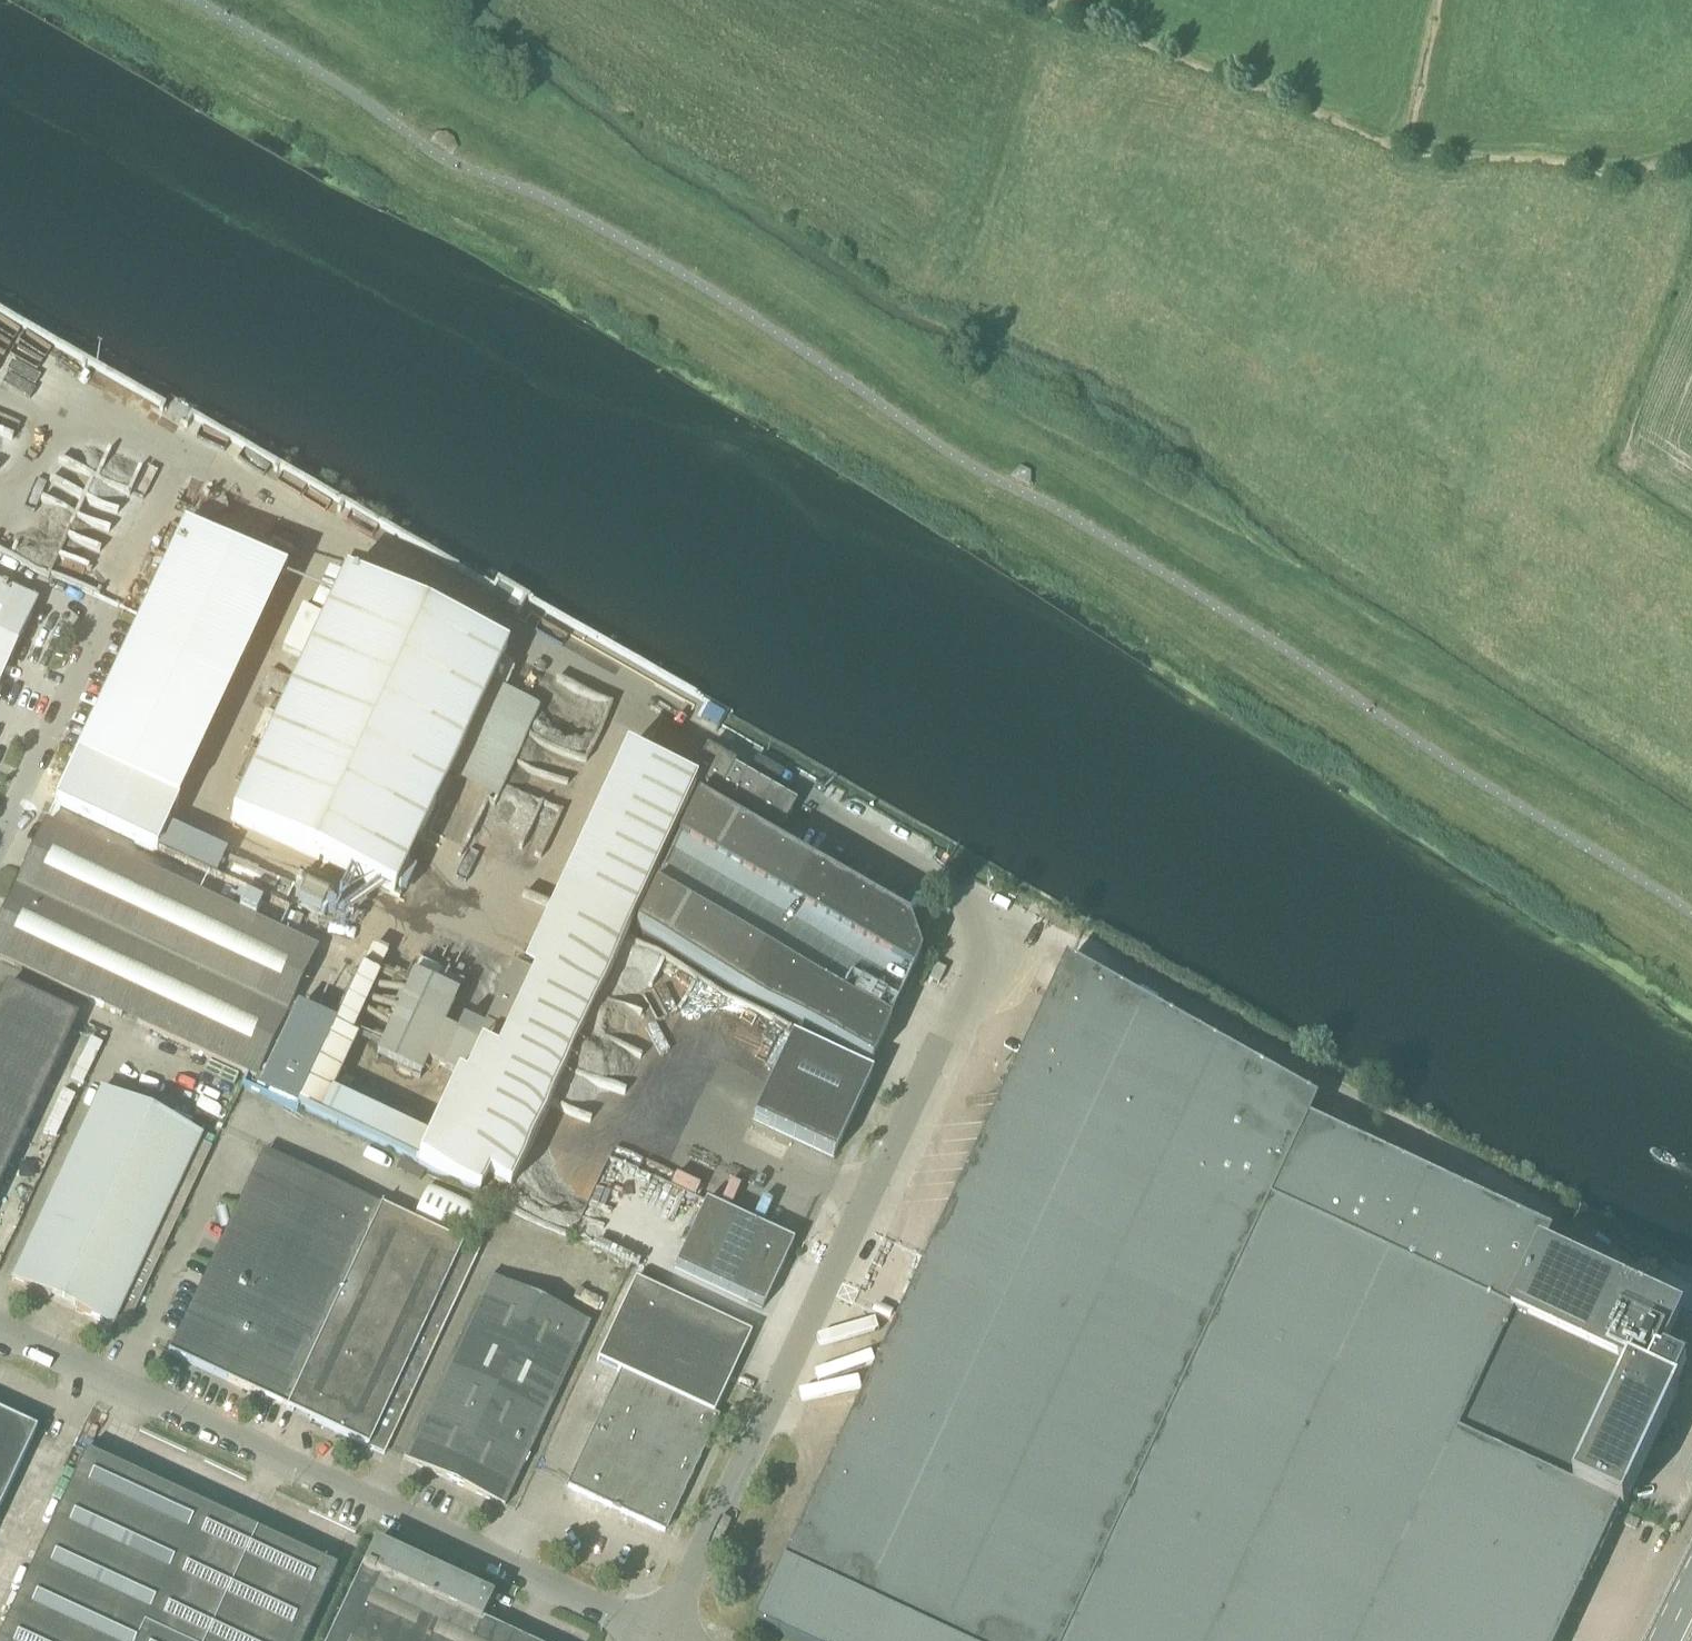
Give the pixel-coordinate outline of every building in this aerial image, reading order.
[(454,155),(458,148),(455,137),(447,133),(437,132),(431,141),(454,155)] [(1014,471),(1011,476),(1031,486),(1033,482),(1033,471),(1023,465),(1014,471)] [(395,899),(507,655),(344,581),(233,824),(395,899)] [(36,602),(0,586),(0,680),(36,602)] [(625,754),(522,974),(532,979),(495,1058),(479,1051),(464,1084),(457,1080),(429,1140),(418,1163),(480,1192),(489,1173),(511,1183),(695,787),(625,754)] [(709,754),(693,782),(781,832),(797,804),(709,754)] [(76,759),(55,804),(157,851),(178,806),(76,759)] [(871,1066),(919,958),(907,922),(696,801),(635,930),(871,1066)] [(255,1079),(316,950),(46,824),(0,923),(0,960),(255,1079)] [(234,859),(225,878),(285,907),(294,887),(234,859)] [(759,1624),(795,1640),(1559,1640),(1620,1509),(1580,1489),(1635,1372),(1515,1315),(1544,1252),(1545,1253),(1555,1233),(1321,1125),(1311,1121),(1320,1102),(1070,960),(788,1563),(767,1606),(759,1624)] [(936,966),(929,980),(938,985),(943,975),(945,970),(942,968),(936,966)] [(364,969),(336,1031),(350,1037),(356,1025),(355,1024),(377,975),(364,969)] [(428,1063),(458,1076),(473,1041),(443,1029),(463,983),(431,969),(424,982),(413,977),(376,1059),(421,1080),(428,1063)] [(75,1021),(5,989),(0,1000),(0,1183),(75,1021)] [(833,1158),(871,1077),(791,1039),(753,1120),(833,1158)] [(204,1073),(234,1086),(239,1075),(209,1062),(204,1073)] [(100,1092),(77,1142),(190,1194),(211,1148),(199,1143),(201,1139),(100,1092)] [(77,1142),(47,1206),(129,1244),(126,1250),(157,1264),(190,1194),(77,1142)] [(236,1206),(355,1263),(382,1205),(380,1205),(379,1206),(262,1150),(236,1206)] [(430,1185),(414,1217),(475,1245),(490,1214),(430,1185)] [(793,1244),(705,1203),(675,1267),(763,1308),(793,1244)] [(478,1251),(382,1205),(355,1263),(328,1320),(324,1328),(406,1367),(368,1446),(384,1454),(478,1251)] [(47,1206),(12,1281),(50,1299),(74,1310),(113,1328),(115,1324),(127,1329),(157,1264),(126,1250),(129,1244),(47,1206)] [(236,1206),(209,1264),(269,1292),(328,1320),(355,1263),(236,1206)] [(1515,1315),(1635,1372),(1580,1489),(1620,1509),(1625,1511),(1629,1503),(1638,1482),(1670,1411),(1675,1400),(1679,1391),(1677,1390),(1687,1369),(1673,1363),(1678,1353),(1687,1357),(1691,1346),(1691,1340),(1685,1337),(1691,1323),(1691,1322),(1683,1318),(1681,1317),(1666,1310),(1665,1309),(1635,1295),(1620,1288),(1588,1273),(1545,1253),(1544,1252),(1515,1315)] [(209,1264),(168,1353),(227,1381),(269,1292),(209,1264)] [(488,1279),(403,1460),(504,1507),(588,1326),(488,1279)] [(597,1360),(619,1371),(566,1487),(664,1532),(717,1418),(713,1416),(751,1334),(635,1279),(597,1360)] [(287,1408),(324,1328),(328,1320),(269,1292),(227,1381),(287,1408)] [(324,1328),(287,1408),(368,1446),(406,1367),(324,1328)] [(34,1430),(0,1414),(0,1504),(34,1430)] [(84,1452),(0,1635),(0,1640),(303,1640),(336,1570),(84,1452)] [(1625,1525),(1636,1530),(1640,1521),(1629,1516),(1625,1525)] [(329,1640),(518,1640),(480,1623),(484,1616),(490,1619),(494,1611),(488,1608),(491,1600),(374,1546),(364,1570),(363,1568),(329,1640)]
